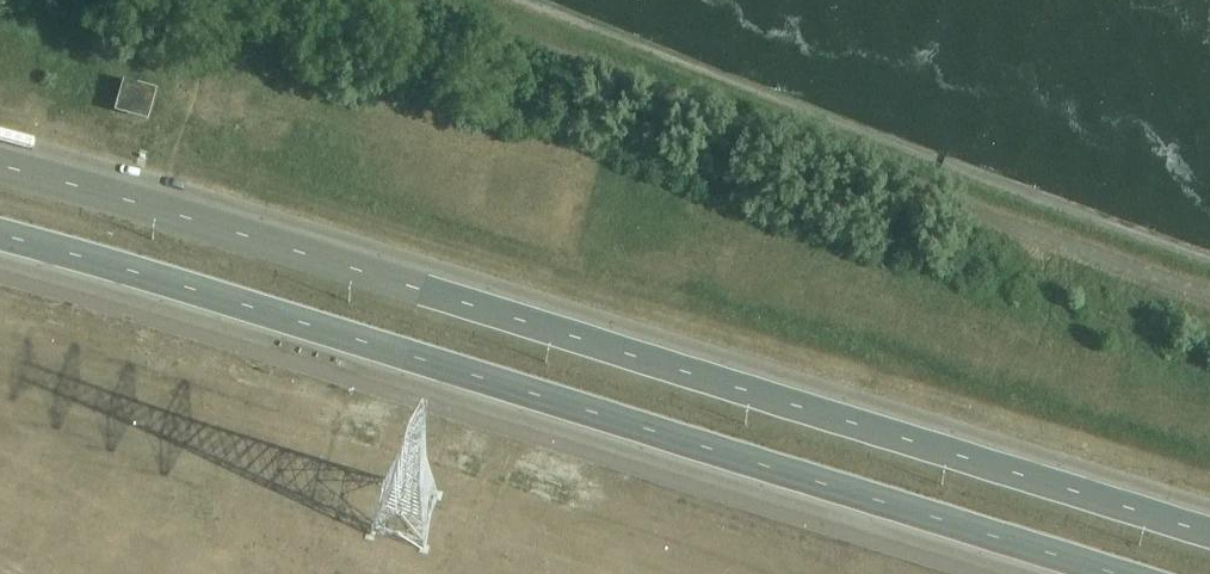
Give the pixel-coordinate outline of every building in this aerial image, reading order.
[(167,129),(176,93),(123,80),(115,116),(167,129)]
